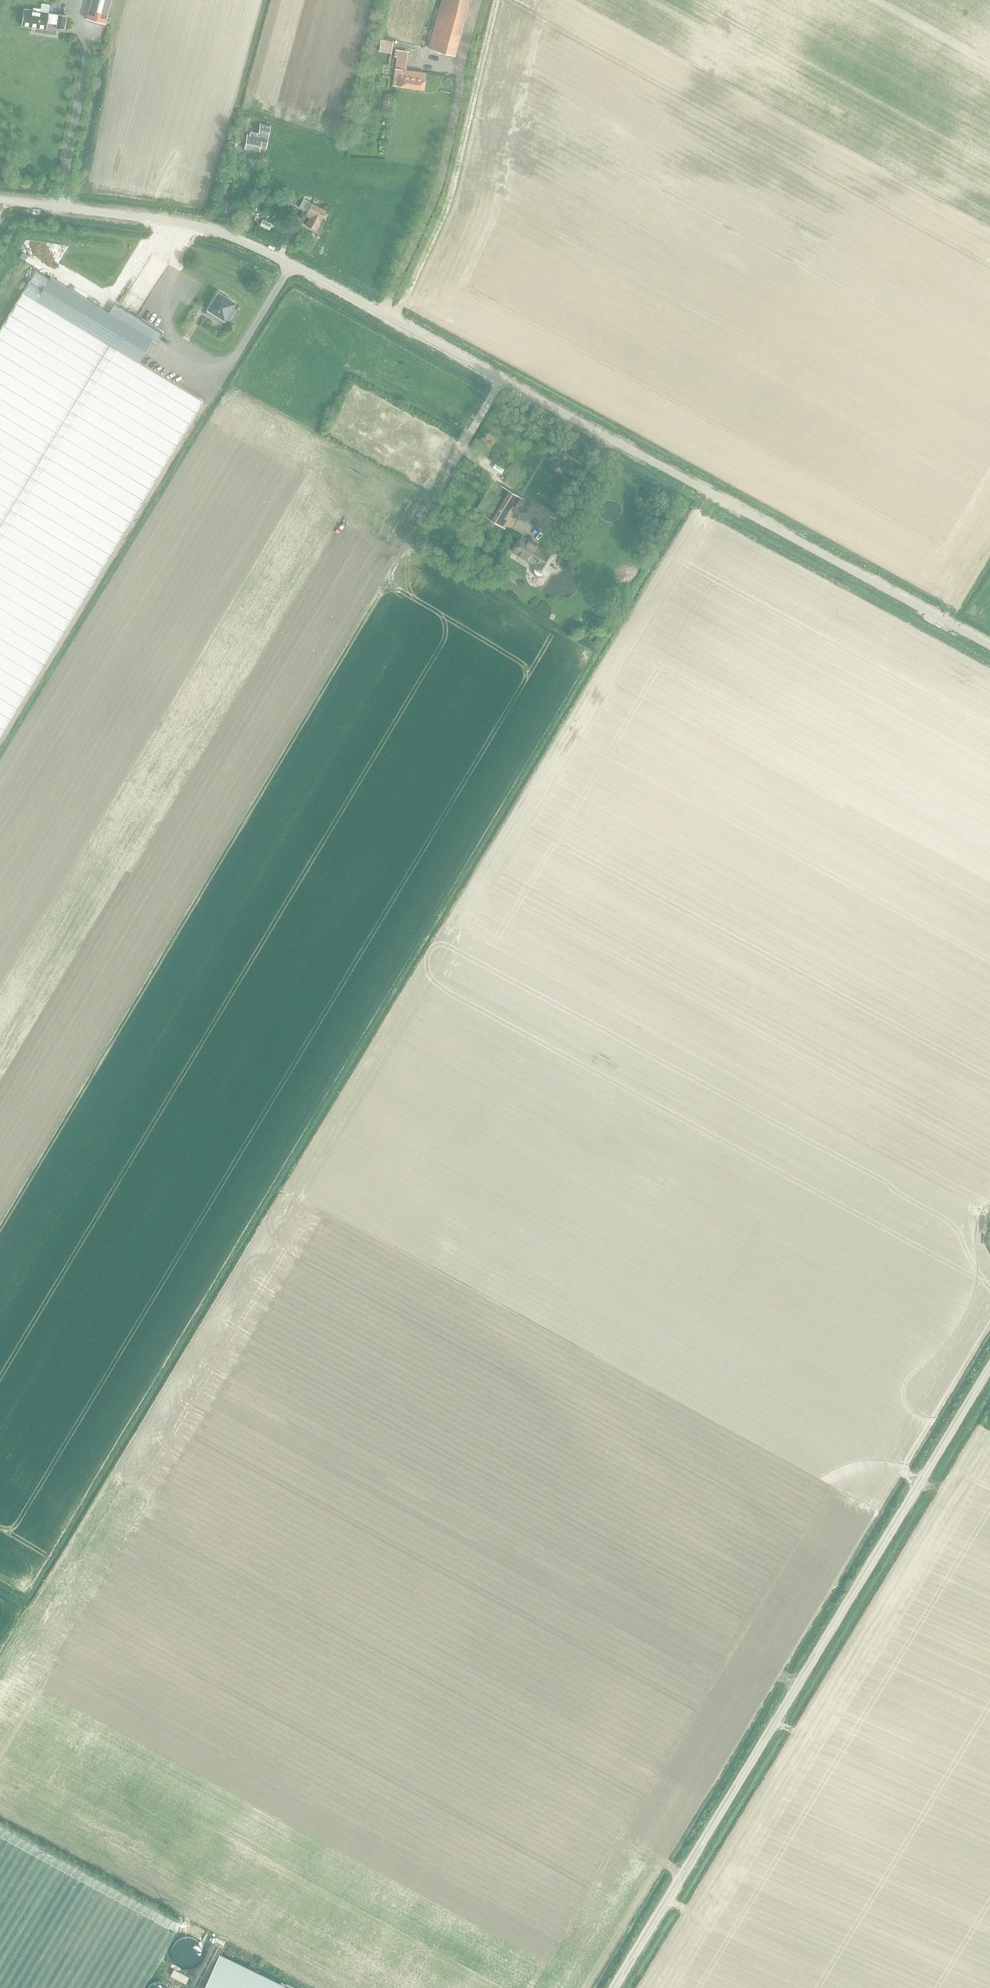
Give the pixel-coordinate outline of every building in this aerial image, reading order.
[(112,0),(91,0),(86,19),(105,24),(112,0)] [(453,55),(468,0),(440,0),(427,48),(453,55)] [(64,29),(67,15),(58,14),(58,15),(48,14),(48,13),(40,11),(40,9),(34,8),(33,10),(24,9),(21,26),(46,29),(47,22),(57,24),(56,28),(64,29)] [(380,52),(391,53),(393,41),(382,39),(380,52)] [(397,87),(422,90),(425,71),(403,68),(405,50),(397,49),(392,84),(398,85),(397,87)] [(252,121),(253,112),(242,112),(242,120),(252,121)] [(261,147),(267,148),(271,123),(261,122),(259,131),(251,129),(250,135),(248,134),(245,149),(260,151),(261,147)] [(320,223),(326,210),(311,203),(305,215),(310,218),(306,225),(316,230),(320,223)] [(263,219),(259,226),(269,231),(272,224),(263,219)] [(204,402),(139,363),(153,341),(157,343),(163,333),(120,307),(114,317),(51,279),(50,280),(36,271),(0,331),(0,739),(204,402)] [(221,293),(220,294),(218,292),(207,309),(208,310),(205,314),(214,319),(217,315),(224,320),(225,318),(229,320),(234,312),(231,310),(235,303),(225,297),(226,296),(221,293)] [(507,525),(510,527),(516,518),(512,516),(522,499),(501,486),(484,515),(505,527),(507,525)] [(544,548),(543,550),(522,537),(514,552),(535,564),(534,566),(547,575),(558,556),(544,548)] [(172,1954),(174,1959),(177,1963),(182,1966),(187,1967),(192,1966),(196,1964),(200,1960),(202,1956),(203,1950),(201,1945),(197,1940),(193,1937),(187,1936),(182,1937),(177,1940),(174,1944),(172,1949),(172,1954)] [(204,1987),(286,1987),(220,1956),(204,1987)]
